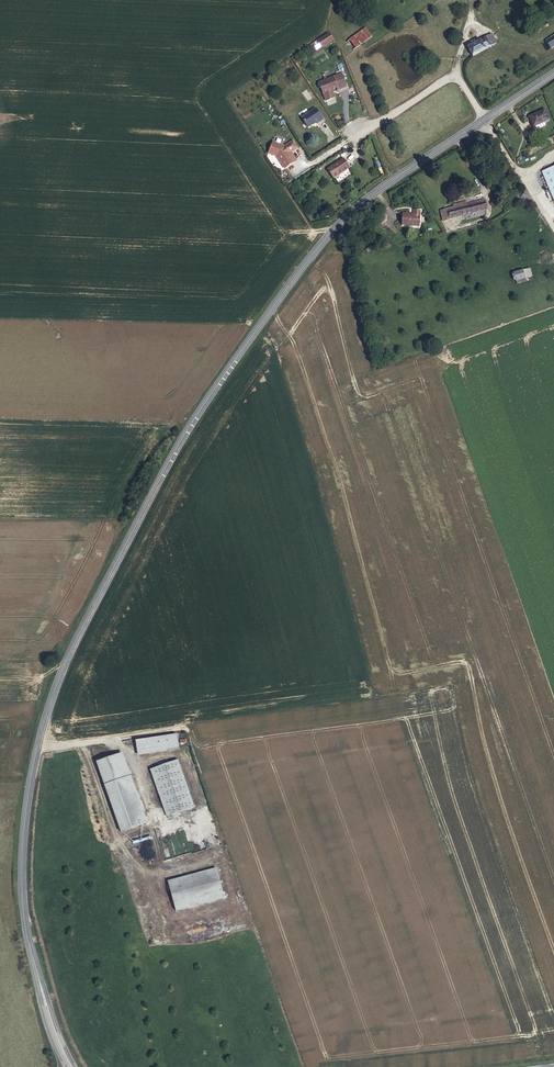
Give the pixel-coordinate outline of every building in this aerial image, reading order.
[(361,26),(344,38),(350,46),(367,34),(361,26)] [(544,35),(549,42),(553,39),(553,29),(544,35)] [(467,52),(485,42),(489,40),(487,36),(490,34),(488,30),(462,43),(467,52)] [(328,32),(312,43),(317,51),(334,40),(328,32)] [(327,88),(327,87),(332,85),(333,87),(342,84),(337,71),(314,80),(319,92),(327,88)] [(297,117),(303,126),(311,121),(311,123),(318,119),(311,107),(304,111),(304,112),(297,117)] [(536,125),(536,127),(543,124),(541,121),(546,118),(541,108),(525,115),(528,120),(530,119),(532,125),(533,126),(536,125)] [(267,140),(263,151),(264,152),(264,153),(267,154),(268,154),(270,155),(279,167),(289,160),(284,152),(285,151),(292,146),(287,139),(279,145),(267,140)] [(338,157),(322,168),(329,177),(345,166),(338,157)] [(553,164),(539,170),(552,201),(553,200),(553,165),(553,164)] [(470,197),(459,200),(459,198),(450,201),(450,203),(451,205),(448,206),(440,208),(439,206),(434,208),(437,218),(442,216),(442,215),(477,205),(474,196),(470,197)] [(415,211),(415,206),(408,206),(408,210),(398,210),(397,222),(414,223),(415,211)] [(526,270),(523,263),(516,265),(519,273),(523,271),(526,270)] [(519,273),(516,265),(509,267),(511,275),(512,278),(520,276),(519,273)] [(178,734),(136,740),(138,755),(180,749),(178,734)] [(195,753),(151,761),(153,772),(197,765),(195,753)] [(110,782),(134,852),(157,844),(162,843),(137,772),(132,774),(110,782)] [(211,826),(195,779),(166,789),(182,836),(183,835),(186,834),(211,826)] [(234,888),(185,901),(193,931),(242,918),(234,888)]
